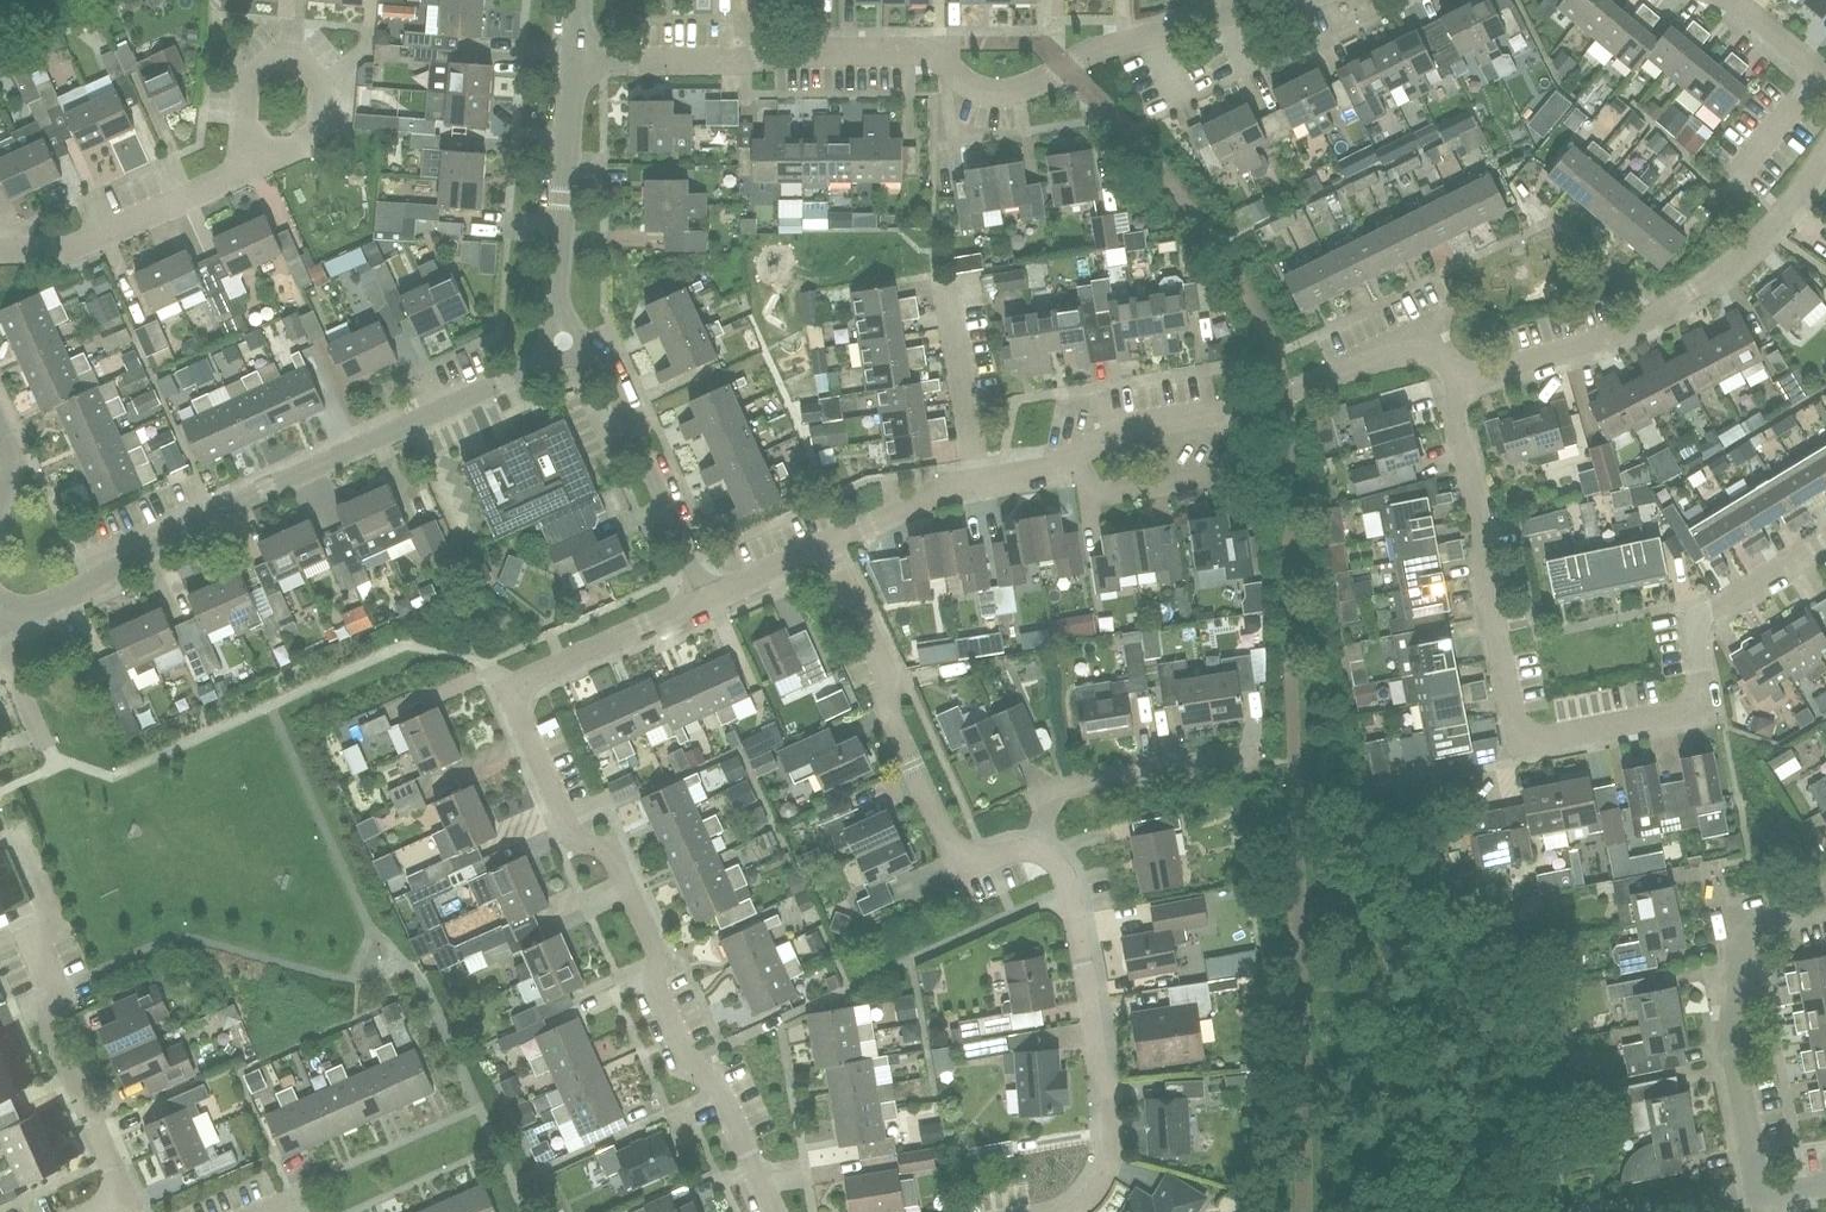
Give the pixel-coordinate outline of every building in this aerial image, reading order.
[(442,5),(483,9),(484,0),(442,0),(442,5)] [(1464,6),(1491,59),(1500,77),(1517,70),(1509,54),(1502,54),(1493,38),(1506,32),(1508,37),(1523,30),(1510,5),(1496,12),(1490,0),(1477,0),(1464,6)] [(1557,7),(1576,23),(1595,0),(1562,0),(1557,7)] [(1576,23),(1595,39),(1620,9),(1610,1),(1610,0),(1595,0),(1576,23)] [(1802,2),(1822,18),(1825,14),(1825,0),(1804,0),(1802,2)] [(416,6),(384,3),(383,15),(415,18),(416,6)] [(1620,9),(1595,39),(1615,55),(1652,10),(1643,3),(1630,18),(1620,9)] [(483,9),(442,5),(439,34),(481,37),(483,9)] [(1491,59),(1464,6),(1441,18),(1450,34),(1437,40),(1450,66),(1462,60),(1460,55),(1472,49),(1480,65),(1491,59)] [(1652,10),(1615,55),(1634,71),(1646,56),(1658,40),(1648,32),(1660,17),(1652,10)] [(101,22),(95,11),(82,17),(85,23),(93,26),(101,22)] [(1658,40),(1646,56),(1665,71),(1702,27),(1693,19),(1681,34),(1670,25),(1658,40)] [(1702,27),(1665,71),(1684,88),(1708,57),(1698,49),(1710,34),(1702,27)] [(385,28),(377,28),(376,43),(390,44),(390,35),(385,28)] [(434,32),(406,30),(405,46),(415,46),(433,48),(434,32)] [(1450,66),(1437,40),(1425,47),(1417,30),(1394,41),(1420,95),(1431,90),(1423,73),(1435,67),(1438,72),(1450,66)] [(1394,41),(1371,53),(1390,90),(1402,84),(1410,100),(1420,95),(1394,41)] [(128,43),(114,49),(126,76),(140,70),(161,116),(187,104),(174,73),(185,68),(175,44),(151,55),(152,55),(136,62),(128,43)] [(19,46),(0,55),(9,74),(28,66),(19,46)] [(433,48),(415,46),(414,59),(450,62),(451,49),(433,48)] [(126,76),(114,49),(102,54),(114,81),(126,76)] [(1550,63),(1561,79),(1576,63),(1561,51),(1550,63)] [(1719,66),(1708,57),(1684,88),(1703,103),(1740,58),(1731,51),(1719,66)] [(1340,77),(1338,78),(1352,103),(1357,112),(1369,106),(1374,117),(1386,112),(1378,96),(1390,90),(1371,53),(1348,64),(1357,81),(1345,87),(1340,77)] [(1748,65),(1740,58),(1703,103),(1722,119),(1747,89),(1736,80),(1748,65)] [(1601,93),(1618,67),(1605,59),(1588,84),(1601,93)] [(1468,70),(1462,60),(1450,66),(1456,77),(1468,70)] [(359,69),(357,85),(372,86),(374,61),(366,62),(359,69)] [(492,65),(450,62),(448,92),(490,96),(492,65)] [(108,139),(91,101),(84,85),(59,96),(46,67),(31,73),(42,97),(48,110),(61,104),(82,151),(108,139)] [(1352,103),(1338,78),(1327,84),(1319,68),(1296,79),(1322,133),(1333,127),(1325,111),(1336,106),(1338,111),(1352,103)] [(1322,133),(1296,79),(1273,91),(1281,108),(1268,114),(1275,126),(1281,139),(1294,133),(1291,128),(1304,122),(1312,138),(1322,133)] [(408,103),(432,104),(433,88),(409,87),(408,103)] [(1538,101),(1559,119),(1572,105),(1551,87),(1538,101)] [(117,89),(91,101),(108,139),(134,127),(117,89)] [(490,96),(448,92),(446,123),(488,126),(490,96)] [(1470,118),(1484,111),(1476,92),(1461,99),(1470,118)] [(1628,106),(1616,96),(1609,104),(1621,114),(1628,106)] [(42,97),(30,103),(41,129),(54,124),(48,110),(42,97)] [(738,99),(721,99),(721,125),(739,125),(738,99)] [(631,126),(691,125),(691,113),(673,113),(673,100),(631,100),(631,126)] [(1645,110),(1655,120),(1664,111),(1654,101),(1645,110)] [(1252,168),(1257,178),(1266,173),(1269,164),(1264,156),(1258,153),(1254,146),(1266,140),(1269,145),(1281,139),(1275,126),(1268,114),(1256,120),(1248,103),(1225,114),(1233,130),(1238,140),(1252,168)] [(1675,136),(1686,124),(1668,109),(1658,121),(1675,136)] [(1645,121),(1633,110),(1626,118),(1638,129),(1645,121)] [(1233,130),(1225,114),(1202,125),(1211,144),(1198,150),(1211,175),(1224,169),(1221,163),(1233,157),(1241,173),(1246,170),(1252,168),(1238,140),(1233,130)] [(412,132),(441,134),(441,133),(436,133),(437,118),(389,115),(388,130),(412,132)] [(815,138),(803,139),(803,181),(828,181),(828,115),(815,115),(815,138)] [(840,115),(828,115),(828,181),(852,181),(852,138),(840,138),(840,115)] [(877,181),(877,115),(865,115),(865,138),(852,138),(852,181),(877,181)] [(917,146),(902,146),(902,138),(889,138),(889,115),(877,115),(877,181),(902,181),(902,175),(917,174),(917,146)] [(778,181),(778,116),(766,116),(766,139),(753,139),(753,147),(739,148),(739,175),(753,175),(753,181),(778,181)] [(803,181),(803,139),(790,139),(790,116),(778,116),(778,181),(803,181)] [(1456,135),(1448,118),(1438,123),(1445,140),(1456,135)] [(1710,138),(1692,121),(1676,138),(1695,154),(1710,138)] [(1433,122),(1412,132),(1419,147),(1441,137),(1433,122)] [(691,125),(631,126),(631,151),(691,151),(691,137),(691,125)] [(19,150),(36,187),(62,176),(45,138),(34,143),(27,128),(13,135),(20,149),(19,150)] [(441,134),(412,132),(411,147),(440,149),(441,134)] [(1667,141),(1656,132),(1647,143),(1658,152),(1667,141)] [(1458,135),(1436,146),(1441,155),(1455,148),(1463,144),(1458,135)] [(1593,140),(1582,153),(1572,145),(1547,175),(1566,190),(1602,147),(1593,140)] [(1467,153),(1463,144),(1455,148),(1459,157),(1467,153)] [(1443,160),(1436,146),(1427,151),(1434,165),(1443,160)] [(1611,155),(1602,147),(1566,190),(1585,206),(1610,176),(1600,168),(1611,155)] [(444,149),(442,177),(483,181),(486,152),(444,149)] [(19,150),(0,158),(0,176),(10,199),(36,187),(19,150)] [(1090,150),(1048,157),(1055,204),(1098,197),(1090,150)] [(1418,155),(1395,166),(1400,175),(1422,164),(1418,155)] [(994,165),(1000,208),(1019,205),(1021,219),(1045,215),(1040,182),(1026,185),(1022,161),(994,165)] [(1651,164),(1642,174),(1653,183),(1661,172),(1651,164)] [(1000,208),(994,165),(966,170),(968,188),(954,191),(960,230),(984,227),(981,211),(1000,208)] [(1374,171),(1352,182),(1357,191),(1379,180),(1374,171)] [(1619,184),(1610,176),(1585,206),(1604,222),(1640,178),(1630,171),(1619,184)] [(376,215),(405,218),(406,203),(394,202),(396,179),(395,174),(379,173),(376,215)] [(1309,196),(1323,188),(1316,173),(1301,180),(1309,196)] [(1465,177),(1486,219),(1508,209),(1490,174),(1478,180),(1474,173),(1465,177)] [(483,181),(442,177),(439,206),(481,209),(483,181)] [(1459,181),(1462,188),(1448,194),(1465,229),(1486,219),(1465,177),(1459,181)] [(646,204),(706,204),(706,192),(688,192),(688,178),(646,179),(646,204)] [(1648,185),(1640,178),(1604,222),(1623,237),(1647,207),(1637,199),(1648,185)] [(1705,198),(1711,191),(1702,183),(1696,190),(1705,198)] [(1647,207),(1623,237),(1642,253),(1682,204),(1689,195),(1681,190),(1678,194),(1676,193),(1669,202),(1668,202),(1657,215),(1647,207)] [(1334,191),(1311,202),(1316,212),(1338,200),(1334,191)] [(1433,193),(1424,198),(1445,240),(1465,229),(1448,194),(1437,200),(1433,193)] [(1248,205),(1256,222),(1270,215),(1261,198),(1248,205)] [(1420,208),(1407,215),(1424,250),(1445,240),(1424,198),(1417,201),(1420,208)] [(706,204),(646,204),(646,230),(666,230),(666,251),(707,251),(707,230),(688,230),(688,216),(706,216),(706,204)] [(1690,211),(1682,204),(1642,253),(1660,268),(1686,238),(1675,230),(1690,211)] [(804,218),(803,218),(803,229),(829,228),(829,212),(829,208),(803,209),(804,218)] [(1293,211),(1270,223),(1274,232),(1297,221),(1293,211)] [(829,212),(829,228),(841,227),(841,212),(829,212)] [(240,226),(257,264),(283,252),(266,214),(240,226)] [(1118,247),(1113,214),(1092,217),(1097,250),(1118,247)] [(1392,214),(1383,218),(1404,260),(1424,250),(1407,215),(1396,220),(1392,214)] [(405,218),(376,215),(375,230),(404,233),(405,218)] [(1147,222),(1145,218),(1144,216),(1138,216),(1134,221),(1136,227),(1143,228),(1147,222)] [(757,231),(757,218),(742,218),(742,231),(757,231)] [(803,229),(803,218),(780,218),(780,233),(802,233),(802,229),(803,229)] [(1380,228),(1366,235),(1383,270),(1404,260),(1383,218),(1377,221),(1380,228)] [(257,264),(240,226),(214,238),(230,274),(222,278),(226,288),(222,290),(234,317),(243,313),(248,311),(241,295),(248,292),(240,272),(257,264)] [(1144,228),(1124,231),(1127,246),(1147,242),(1144,228)] [(1383,270),(1366,235),(1355,241),(1351,234),(1342,238),(1362,280),(1383,270)] [(1338,249),(1325,255),(1342,290),(1362,280),(1342,238),(1335,242),(1338,249)] [(483,242),(482,255),(498,256),(498,243),(483,242)] [(372,266),(385,293),(398,287),(380,248),(367,255),(372,266)] [(162,261),(179,299),(205,288),(188,250),(162,261)] [(309,251),(301,255),(306,267),(314,263),(309,251)] [(1310,254),(1301,259),(1322,300),(1342,290),(1325,255),(1313,261),(1310,254)] [(306,285),(313,281),(306,267),(301,255),(287,261),(299,288),(306,285)] [(1294,262),(1298,269),(1283,276),(1301,311),(1322,300),(1301,259),(1294,262)] [(434,260),(419,267),(427,284),(444,322),(470,310),(453,272),(442,277),(434,260)] [(136,269),(137,272),(136,273),(153,311),(179,299),(162,261),(153,265),(152,262),(149,261),(137,266),(136,269)] [(317,286),(329,280),(322,263),(309,268),(317,286)] [(385,293),(372,266),(358,273),(376,312),(391,305),(385,293)] [(1755,294),(1759,299),(1787,330),(1820,300),(1825,295),(1815,284),(1810,289),(1790,267),(1777,279),(1779,281),(1771,288),(1767,284),(1755,294)] [(1027,286),(1025,268),(994,273),(997,291),(1027,286)] [(112,286),(106,274),(97,278),(103,291),(112,286)] [(1162,293),(1158,294),(1167,353),(1179,351),(1176,330),(1189,328),(1186,312),(1201,310),(1197,282),(1183,283),(1182,280),(1176,274),(1163,276),(1160,281),(1162,293)] [(725,277),(709,283),(715,299),(752,286),(749,278),(728,285),(725,277)] [(707,286),(704,278),(696,282),(699,289),(707,286)] [(1139,336),(1133,297),(1112,301),(1109,278),(1091,280),(1094,298),(1094,299),(1101,341),(1114,339),(1118,361),(1130,359),(1127,338),(1139,336)] [(1197,282),(1201,310),(1211,308),(1223,307),(1209,280),(1207,280),(1197,282)] [(444,322),(427,284),(401,296),(418,334),(444,322)] [(639,336),(696,310),(689,296),(696,293),(692,284),(685,287),(646,304),(654,321),(636,329),(639,336)] [(917,295),(897,299),(895,285),(851,292),(855,317),(918,307),(917,295)] [(823,322),(818,289),(803,291),(808,324),(823,322)] [(234,317),(222,290),(209,296),(221,323),(234,317)] [(65,311),(62,303),(47,309),(39,292),(0,310),(0,316),(9,336),(65,311)] [(112,292),(86,303),(96,327),(122,315),(112,292)] [(1158,294),(1133,297),(1139,336),(1152,334),(1156,355),(1167,353),(1158,294)] [(1081,306),(1056,310),(1062,348),(1075,346),(1078,367),(1090,365),(1087,344),(1101,341),(1094,299),(1080,301),(1081,306)] [(720,315),(724,327),(748,319),(758,351),(773,346),(759,302),(720,315)] [(920,318),(918,307),(855,317),(859,341),(903,334),(901,321),(920,318)] [(1721,334),(1739,370),(1740,370),(1744,378),(1765,368),(1761,359),(1762,359),(1736,308),(1725,314),(1732,328),(1721,334)] [(300,315),(308,334),(309,333),(312,342),(326,336),(314,309),(300,315)] [(704,327),(696,310),(639,336),(642,343),(660,335),(667,350),(722,326),(719,320),(704,327)] [(1056,310),(1031,314),(1041,373),(1053,371),(1049,350),(1062,348),(1056,310)] [(65,311),(9,336),(20,360),(61,342),(54,326),(69,319),(65,311)] [(308,334),(300,315),(298,312),(282,318),(292,341),(308,334)] [(234,317),(242,334),(250,330),(243,313),(234,317)] [(1041,373),(1031,314),(1006,318),(1010,344),(1002,346),(1006,370),(1028,367),(1029,375),(1041,373)] [(158,318),(135,329),(155,373),(165,368),(158,352),(171,346),(158,318)] [(380,321),(354,333),(372,370),(398,359),(380,321)] [(722,326),(667,350),(674,365),(656,373),(660,383),(717,357),(710,342),(717,339),(717,337),(725,333),(722,326)] [(1739,370),(1721,334),(1709,341),(1701,326),(1691,332),(1717,382),(1739,370)] [(125,327),(93,341),(99,355),(131,341),(125,327)] [(266,342),(259,328),(245,335),(251,348),(266,342)] [(809,332),(812,348),(823,346),(826,346),(824,330),(809,332)] [(1689,351),(1677,357),(1696,393),(1717,382),(1691,332),(1682,337),(1689,351)] [(372,370),(354,333),(328,344),(346,382),(372,370)] [(905,348),(903,334),(859,341),(863,365),(926,355),(924,344),(905,348)] [(183,350),(187,358),(202,352),(195,338),(186,342),(183,350)] [(61,342),(20,360),(31,385),(87,360),(83,352),(68,359),(61,342)] [(1209,356),(1219,355),(1221,354),(1220,342),(1217,343),(1212,344),(1208,349),(1209,356)] [(220,352),(227,368),(244,360),(238,344),(220,352)] [(837,345),(812,348),(816,373),(840,370),(837,345)] [(759,366),(744,369),(745,374),(778,367),(774,348),(756,352),(759,366)] [(1665,363),(1658,349),(1648,354),(1674,404),(1680,415),(1701,404),(1696,393),(1677,357),(1665,363)] [(129,371),(142,365),(135,350),(122,356),(129,371)] [(281,377),(300,419),(326,407),(300,351),(292,354),(298,369),(281,377)] [(1674,404),(1648,354),(1638,359),(1645,374),(1634,380),(1652,415),(1674,404)] [(926,355),(863,365),(867,391),(876,389),(910,382),(908,369),(927,366),(926,355)] [(190,366),(197,383),(216,374),(208,357),(189,365),(190,366)] [(87,360),(31,385),(43,411),(56,405),(82,391),(76,375),(90,369),(87,360)] [(129,371),(122,374),(127,385),(148,376),(143,365),(142,365),(129,371)] [(197,383),(189,366),(176,372),(184,389),(197,383)] [(259,368),(249,373),(275,430),(300,419),(281,377),(266,384),(259,368)] [(1775,381),(1790,406),(1807,396),(1791,371),(1775,381)] [(1652,415),(1634,380),(1621,386),(1614,372),(1604,377),(1630,427),(1652,415)] [(275,430),(249,373),(242,377),(249,392),(231,399),(251,441),(275,430)] [(744,376),(729,383),(690,400),(697,417),(680,425),(683,432),(740,407),(733,391),(739,389),(738,388),(747,384),(744,376)] [(1630,427),(1604,377),(1594,382),(1602,396),(1589,402),(1608,438),(1630,427)] [(910,382),(876,389),(880,414),(924,407),(922,392),(941,389),(939,378),(910,382)] [(82,391),(56,405),(67,430),(124,405),(120,395),(105,402),(97,385),(82,391)] [(154,389),(133,399),(139,413),(161,403),(154,389)] [(210,392),(201,396),(226,452),(251,441),(231,399),(216,406),(210,392)] [(824,421),(842,418),(839,395),(820,398),(820,401),(801,404),(804,421),(823,418),(824,421)] [(193,400),(200,414),(182,422),(201,464),(226,452),(201,396),(193,400)] [(1550,407),(1525,414),(1537,454),(1540,464),(1559,459),(1556,449),(1577,443),(1564,398),(1549,402),(1550,407)] [(1379,399),(1347,408),(1359,449),(1372,445),(1393,439),(1414,433),(1406,406),(1383,412),(1379,399)] [(127,412),(124,405),(67,430),(78,454),(120,435),(113,418),(127,412)] [(740,407),(683,432),(686,440),(704,431),(711,447),(766,423),(763,415),(746,422),(740,407)] [(926,419),(924,407),(880,414),(884,437),(947,427),(945,416),(926,419)] [(1751,429),(1765,421),(1759,411),(1738,423),(1744,433),(1751,429)] [(1537,454),(1525,414),(1500,421),(1498,416),(1484,420),(1491,447),(1505,443),(1510,462),(1537,454)] [(537,519),(597,492),(574,440),(571,441),(570,439),(571,438),(572,437),(572,436),(565,420),(564,419),(563,419),(562,419),(553,423),(552,424),(552,425),(552,426),(550,428),(549,425),(504,445),(507,451),(496,462),(491,458),(485,460),(484,457),(483,456),(481,456),(466,463),(465,463),(464,464),(464,465),(465,465),(472,483),(472,484),(496,537),(537,519)] [(1769,426),(1776,437),(1786,430),(1780,420),(1769,426)] [(766,423),(711,447),(718,463),(700,471),(704,478),(760,453),(753,436),(769,429),(766,423)] [(848,443),(846,423),(812,428),(814,447),(848,443)] [(949,438),(947,427),(884,437),(888,463),(932,455),(930,441),(949,438)] [(1762,431),(1728,452),(1737,468),(1759,455),(1754,448),(1767,440),(1762,431)] [(1393,439),(1372,445),(1378,463),(1350,471),(1357,494),(1402,481),(1398,467),(1421,461),(1414,433),(1393,439)] [(120,435),(78,454),(89,478),(146,453),(142,444),(127,451),(120,435)] [(146,453),(160,447),(161,446),(157,438),(142,444),(146,453)] [(176,440),(160,448),(171,473),(187,465),(176,440)] [(1715,450),(1710,441),(1699,448),(1704,457),(1715,450)] [(1812,449),(1825,472),(1825,441),(1812,449)] [(1589,448),(1601,492),(1624,485),(1611,442),(1589,448)] [(760,453),(704,478),(707,485),(725,477),(731,492),(787,468),(783,461),(779,463),(773,449),(761,454),(760,453)] [(1791,462),(1812,495),(1822,489),(1825,495),(1825,472),(1812,449),(1791,462)] [(1689,467),(1702,459),(1697,451),(1684,458),(1689,467)] [(146,453),(89,478),(101,504),(142,485),(135,468),(150,461),(146,453)] [(855,454),(836,460),(842,479),(861,473),(855,454)] [(1729,466),(1722,455),(1709,463),(1715,474),(1729,466)] [(1660,483),(1681,472),(1674,460),(1653,471),(1658,480),(1660,483)] [(1791,462),(1771,474),(1801,525),(1812,518),(1801,501),(1812,495),(1791,462)] [(787,468),(731,492),(738,507),(720,515),(725,525),(781,499),(774,484),(782,480),(781,479),(789,475),(787,468)] [(1706,479),(1700,469),(1686,477),(1692,487),(1706,479)] [(1801,525),(1771,474),(1750,487),(1770,520),(1781,514),(1791,531),(1801,525)] [(363,495),(387,549),(412,538),(420,556),(448,544),(436,518),(410,529),(389,483),(387,484),(386,481),(383,480),(371,485),(370,488),(371,491),(363,495)] [(1626,488),(1629,505),(1629,507),(1654,501),(1643,484),(1625,487),(1626,488)] [(1391,533),(1433,525),(1427,496),(1412,499),(1408,485),(1360,498),(1363,514),(1379,510),(1384,534),(1391,532),(1391,533)] [(1750,487),(1729,499),(1760,550),(1770,543),(1760,526),(1770,520),(1750,487)] [(1612,509),(1629,505),(1626,488),(1608,492),(1612,509)] [(1432,495),(1434,504),(1453,501),(1451,491),(1432,495)] [(580,567),(587,585),(630,565),(616,535),(586,549),(579,534),(595,527),(598,518),(597,514),(606,510),(597,492),(537,519),(550,546),(549,546),(562,575),(580,567)] [(1687,522),(1696,516),(1682,494),(1672,500),(1687,522)] [(387,549),(363,495),(337,507),(354,545),(341,551),(357,585),(370,579),(362,560),(387,549)] [(1760,550),(1729,499),(1709,512),(1729,545),(1739,539),(1750,556),(1760,550)] [(1579,504),(1586,537),(1600,534),(1593,501),(1579,504)] [(1729,545),(1709,512),(1687,525),(1674,504),(1662,511),(1683,546),(1695,539),(1707,559),(1707,558),(1718,575),(1729,569),(1718,552),(1729,545)] [(1328,507),(1329,518),(1346,517),(1344,505),(1328,507)] [(1555,510),(1521,520),(1524,533),(1570,525),(1566,508),(1555,510)] [(1639,511),(1625,514),(1626,522),(1630,542),(1640,584),(1668,578),(1659,536),(1645,539),(1639,511)] [(1060,512),(1032,517),(1039,559),(1055,557),(1058,576),(1084,571),(1079,540),(1065,542),(1060,512)] [(1227,515),(1189,520),(1197,567),(1225,563),(1227,577),(1253,573),(1247,534),(1230,536),(1227,515)] [(1039,559),(1032,517),(1003,522),(1007,546),(993,548),(999,585),(994,586),(999,614),(1000,613),(1002,622),(1015,619),(1014,611),(1017,610),(1013,583),(1027,580),(1024,562),(1039,559)] [(302,568),(328,557),(311,519),(285,530),(302,568)] [(1439,553),(1433,525),(1391,533),(1396,561),(1439,553)] [(1130,530),(1137,572),(1156,569),(1158,583),(1182,580),(1176,547),(1162,549),(1158,526),(1130,530)] [(966,528),(938,532),(944,574),(960,572),(963,591),(977,588),(981,617),(999,614),(994,586),(990,586),(984,549),(970,551),(966,528)] [(302,568),(285,530),(259,542),(276,580),(302,568)] [(1137,572),(1130,530),(1102,535),(1105,553),(1091,556),(1097,593),(1121,590),(1118,575),(1137,572)] [(944,574),(938,532),(909,537),(913,560),(899,562),(905,600),(931,596),(928,577),(944,574)] [(1664,541),(1673,555),(1683,549),(1675,534),(1664,541)] [(1443,552),(1462,548),(1460,539),(1441,542),(1443,552)] [(1343,542),(1328,546),(1331,573),(1349,568),(1343,542)] [(1640,584),(1630,542),(1603,548),(1612,590),(1640,584)] [(1462,548),(1443,552),(1445,561),(1464,557),(1462,548)] [(1603,548),(1575,554),(1584,596),(1612,590),(1603,548)] [(357,585),(341,551),(328,557),(344,591),(357,585)] [(1444,581),(1439,553),(1396,561),(1402,589),(1444,581)] [(1584,596),(1575,554),(1546,560),(1555,602),(1584,596)] [(1340,601),(1341,600),(1355,598),(1351,569),(1337,572),(1340,601)] [(279,621),(274,611),(262,617),(258,609),(241,571),(215,583),(232,621),(237,633),(265,622),(274,643),(288,637),(280,620),(279,621)] [(291,615),(276,580),(263,586),(274,611),(279,621),(280,620),(291,615)] [(1245,613),(1264,611),(1267,610),(1263,581),(1262,581),(1246,583),(1247,594),(1244,600),(1245,613)] [(1444,581),(1402,589),(1407,615),(1389,619),(1392,634),(1445,624),(1443,611),(1450,609),(1444,581)] [(232,621),(215,583),(189,595),(206,633),(232,621)] [(1190,609),(1191,609),(1187,586),(1176,588),(1180,617),(1182,617),(1182,622),(1192,621),(1190,609)] [(402,614),(414,608),(408,596),(402,599),(399,608),(402,614)] [(1341,600),(1343,621),(1359,618),(1355,598),(1341,600)] [(155,656),(180,645),(163,607),(137,618),(155,656)] [(367,607),(345,617),(353,635),(375,626),(367,607)] [(1788,625),(1818,675),(1825,670),(1825,667),(1819,655),(1825,651),(1825,623),(1819,627),(1807,607),(1797,613),(1801,618),(1788,625)] [(1199,608),(1191,609),(1190,609),(1192,621),(1215,618),(1214,610),(1199,612),(1199,608)] [(1093,612),(1072,615),(1076,636),(1096,633),(1093,612)] [(1245,621),(1246,627),(1251,631),(1257,630),(1261,625),(1260,619),(1255,615),(1249,616),(1245,621)] [(155,656),(137,618),(111,630),(128,668),(134,665),(138,675),(159,666),(155,656)] [(1445,624),(1392,634),(1401,676),(1456,665),(1450,637),(1448,637),(1445,624)] [(1772,628),(1763,633),(1788,674),(1800,667),(1809,681),(1818,675),(1788,625),(1775,633),(1772,628)] [(330,641),(340,637),(335,627),(325,631),(330,641)] [(1370,627),(1358,630),(1363,650),(1376,647),(1370,627)] [(785,628),(757,641),(774,680),(781,695),(803,685),(804,688),(827,677),(806,629),(789,637),(785,628)] [(1040,630),(1042,645),(1052,643),(1050,629),(1040,630)] [(1141,631),(1144,650),(1159,648),(1156,629),(1141,631)] [(1149,688),(1145,665),(1139,630),(1122,633),(1130,678),(1109,681),(1111,694),(1078,699),(1084,737),(1115,733),(1116,735),(1132,733),(1126,692),(1149,688)] [(206,633),(180,645),(196,680),(222,668),(206,633)] [(1788,674),(1763,633),(1755,639),(1750,637),(1742,642),(1741,647),(1754,668),(1742,675),(1757,699),(1769,692),(1774,702),(1784,696),(1776,682),(1788,674)] [(959,658),(979,655),(976,636),(956,640),(959,658)] [(1368,682),(1360,641),(1346,644),(1354,685),(1368,682)] [(920,665),(958,658),(955,642),(918,648),(920,665)] [(730,653),(705,664),(731,722),(739,718),(732,703),(749,695),(730,653)] [(1224,672),(1206,675),(1213,720),(1244,715),(1239,684),(1255,682),(1251,654),(1222,658),(1224,672)] [(1213,720),(1206,675),(1190,678),(1187,658),(1145,665),(1149,688),(1150,694),(1163,692),(1165,706),(1180,704),(1183,725),(1213,720)] [(705,664),(696,668),(680,675),(699,717),(715,710),(723,725),(731,722),(705,664)] [(1456,665),(1401,676),(1407,703),(1419,701),(1419,702),(1461,694),(1456,665)] [(699,717),(680,675),(656,686),(677,735),(681,744),(690,740),(683,724),(699,717)] [(144,703),(132,677),(108,688),(129,737),(142,731),(132,709),(144,703)] [(677,735),(656,686),(652,678),(628,688),(647,730),(662,723),(669,739),(677,735)] [(213,684),(219,697),(221,696),(230,692),(224,679),(213,684)] [(1466,693),(1486,689),(1484,679),(1464,683),(1466,693)] [(205,703),(219,697),(213,684),(212,681),(198,687),(205,703)] [(1375,682),(1355,686),(1359,705),(1372,703),(1371,700),(1378,699),(1375,682)] [(843,687),(816,701),(826,721),(853,708),(843,687)] [(628,688),(603,700),(628,756),(653,745),(647,730),(628,688)] [(1486,689),(1466,693),(1468,702),(1487,698),(1486,689)] [(1461,694),(1419,702),(1424,730),(1467,722),(1461,694)] [(628,756),(603,700),(577,711),(595,753),(614,745),(620,759),(628,756)] [(1041,727),(1034,729),(1022,702),(992,716),(1013,763),(1051,747),(1052,741),(1047,729),(1041,727)] [(958,704),(939,713),(954,748),(967,742),(983,777),(1013,763),(992,716),(968,726),(958,704)] [(412,749),(450,732),(438,706),(400,723),(412,749)] [(366,739),(392,727),(386,713),(359,725),(366,739)] [(1769,736),(1774,721),(1753,714),(1748,728),(1754,729),(1753,731),(1769,736)] [(1424,730),(1413,732),(1421,775),(1433,773),(1449,769),(1447,755),(1458,753),(1472,750),(1467,722),(1424,730)] [(777,726),(742,742),(748,755),(770,746),(783,739),(777,726)] [(726,733),(732,748),(742,743),(735,729),(726,733)] [(818,772),(825,787),(868,767),(855,739),(838,746),(831,730),(781,752),(790,771),(795,782),(818,772)] [(450,732),(412,749),(423,775),(462,758),(450,732)] [(1495,736),(1476,740),(1477,749),(1497,746),(1495,736)] [(1368,756),(1388,752),(1385,738),(1365,742),(1368,756)] [(1148,764),(1167,759),(1162,740),(1143,745),(1148,764)] [(692,767),(706,761),(699,745),(685,752),(691,765),(692,767)] [(677,772),(691,765),(685,752),(683,747),(669,754),(677,772)] [(1795,754),(1791,747),(1768,761),(1773,768),(1795,754)] [(779,766),(772,749),(750,759),(758,776),(779,766)] [(1675,798),(1681,828),(1701,825),(1698,814),(1722,809),(1723,807),(1712,752),(1681,758),(1688,796),(1675,798)] [(1449,769),(1461,767),(1458,753),(1447,755),(1449,769)] [(721,762),(729,782),(748,773),(739,754),(721,762)] [(1654,763),(1623,769),(1634,825),(1659,820),(1661,832),(1681,828),(1675,798),(1662,801),(1654,763)] [(698,772),(683,778),(641,797),(652,822),(694,803),(687,787),(702,780),(698,772)] [(638,789),(631,774),(609,784),(616,799),(638,789)] [(1808,786),(1823,811),(1825,809),(1825,775),(1808,786)] [(1586,836),(1589,833),(1587,823),(1600,820),(1605,847),(1608,846),(1626,843),(1618,806),(1595,810),(1591,790),(1588,776),(1556,782),(1564,827),(1568,827),(1570,836),(1574,839),(1586,836)] [(394,804),(422,791),(415,778),(388,790),(394,804)] [(1564,827),(1556,782),(1523,789),(1532,834),(1542,832),(1545,849),(1568,844),(1564,827)] [(447,827),(485,810),(473,784),(435,801),(447,827)] [(428,806),(422,791),(394,804),(401,818),(428,806)] [(1235,810),(1250,806),(1246,793),(1231,797),(1235,810)] [(858,856),(900,837),(887,810),(860,822),(848,798),(817,813),(835,849),(852,842),(858,856)] [(694,803),(652,822),(663,847),(729,817),(726,810),(702,820),(694,803)] [(769,822),(762,805),(745,812),(752,829),(769,822)] [(485,810),(447,827),(433,833),(444,859),(408,875),(414,889),(483,857),(477,844),(497,836),(485,810)] [(1511,862),(1502,813),(1490,815),(1485,811),(1471,814),(1467,820),(1476,869),(1511,862)] [(1504,812),(1502,813),(1511,862),(1532,858),(1525,825),(1508,829),(1504,812)] [(1137,856),(1131,858),(1133,869),(1139,867),(1143,890),(1181,883),(1178,862),(1172,829),(1181,828),(1178,813),(1157,817),(1160,831),(1134,836),(1137,856)] [(729,817),(663,847),(675,871),(716,852),(710,837),(725,831),(724,829),(743,821),(740,814),(729,819),(729,817)] [(778,842),(772,829),(763,833),(768,846),(778,842)] [(1739,846),(1737,834),(1728,835),(1725,840),(1726,849),(1739,846)] [(900,837),(858,856),(875,893),(858,900),(865,915),(895,901),(884,877),(912,864),(911,861),(916,859),(909,843),(904,845),(900,837)] [(1632,875),(1626,843),(1608,846),(1615,879),(1632,875)] [(823,869),(814,848),(796,856),(805,877),(823,869)] [(716,852),(675,871),(686,896),(743,870),(740,863),(724,870),(716,852)] [(483,857),(414,889),(408,891),(414,904),(488,871),(500,897),(538,880),(526,854),(489,871),(483,857)] [(750,882),(756,880),(758,874),(754,867),(745,871),(750,882)] [(743,870),(686,896),(697,922),(716,913),(722,927),(758,912),(752,898),(739,903),(734,891),(749,884),(743,870)] [(1636,924),(1679,915),(1673,885),(1655,889),(1652,872),(1613,880),(1621,925),(1636,922),(1636,924)] [(794,893),(806,888),(801,874),(788,879),(794,893)] [(549,906),(538,880),(500,897),(511,923),(549,906)] [(1575,912),(1614,907),(1612,887),(1573,891),(1575,912)] [(814,905),(809,895),(798,900),(802,910),(814,905)] [(1156,931),(1123,937),(1130,977),(1177,968),(1173,944),(1187,941),(1184,927),(1207,923),(1203,898),(1151,907),(1156,931)] [(778,914),(763,920),(721,939),(733,965),(775,946),(768,930),(783,923),(778,914)] [(1679,915),(1636,924),(1640,940),(1616,945),(1612,950),(1614,961),(1620,964),(1622,972),(1657,966),(1655,951),(1685,945),(1679,915)] [(482,952),(510,939),(504,926),(437,957),(443,969),(482,951),(482,952)] [(806,936),(813,952),(825,946),(818,930),(806,936)] [(522,980),(573,958),(561,932),(523,949),(528,960),(516,965),(522,980)] [(516,953),(510,939),(482,952),(489,966),(516,953)] [(775,946),(733,965),(744,989),(801,963),(798,955),(782,962),(775,946)] [(1253,951),(1239,954),(1242,976),(1257,974),(1253,951)] [(1795,960),(1797,970),(1784,972),(1786,982),(1825,974),(1825,954),(1795,960)] [(1006,962),(1012,999),(1005,1000),(1001,1005),(1003,1013),(1010,1012),(1054,1005),(1051,988),(1048,988),(1042,956),(1006,962)] [(573,958),(522,980),(519,982),(527,1001),(543,994),(547,1001),(585,984),(573,958)] [(801,963),(744,989),(755,1014),(797,995),(790,979),(805,972),(801,963)] [(1580,973),(1562,977),(1564,984),(1582,981),(1580,973)] [(1786,982),(1788,992),(1801,990),(1802,1000),(1825,995),(1825,974),(1786,982)] [(1640,1024),(1681,1016),(1675,986),(1648,991),(1645,978),(1608,986),(1611,1000),(1623,997),(1627,1013),(1638,1011),(1640,1024)] [(1171,1010),(1137,1015),(1143,1062),(1200,1054),(1195,1017),(1206,1016),(1212,1008),(1208,981),(1168,987),(1171,1010)] [(114,1056),(158,1037),(151,1023),(170,1015),(157,985),(123,1000),(130,1015),(102,1028),(114,1056)] [(1802,1000),(1804,1009),(1792,1011),(1794,1021),(1825,1015),(1825,995),(1802,1000)] [(917,1016),(913,996),(901,998),(904,1018),(917,1016)] [(382,1007),(389,1023),(403,1017),(397,1001),(382,1007)] [(519,1030),(544,1018),(538,1004),(512,1016),(519,1030)] [(872,1021),(856,1024),(853,1005),(807,1013),(812,1040),(874,1030),(872,1021)] [(1010,1012),(1003,1013),(959,1020),(963,1042),(981,1039),(980,1034),(1013,1029),(1010,1012)] [(1794,1021),(1796,1032),(1808,1029),(1810,1039),(1825,1036),(1825,1015),(1794,1021)] [(533,1067),(589,1041),(578,1016),(536,1035),(544,1052),(529,1059),(533,1067)] [(1681,1016),(1640,1024),(1643,1040),(1622,1045),(1628,1075),(1662,1069),(1659,1051),(1687,1046),(1681,1016)] [(379,1031),(375,1021),(365,1025),(370,1036),(379,1031)] [(921,1038),(918,1022),(902,1025),(904,1034),(913,1040),(921,1038)] [(874,1030),(812,1040),(817,1068),(826,1066),(862,1058),(859,1041),(875,1039),(874,1030)] [(505,1051),(517,1046),(511,1033),(498,1038),(505,1051)] [(1009,1034),(981,1039),(963,1042),(966,1060),(1012,1052),(1009,1034)] [(1810,1039),(1812,1048),(1800,1051),(1802,1061),(1825,1056),(1825,1036),(1810,1039)] [(158,1037),(114,1056),(127,1085),(155,1072),(161,1087),(195,1073),(182,1043),(164,1051),(158,1037)] [(383,1045),(409,1102),(435,1090),(416,1048),(399,1056),(392,1041),(383,1045)] [(600,1066),(589,1041),(533,1067),(537,1075),(551,1069),(558,1085),(600,1066)] [(382,1063),(365,1071),(384,1113),(409,1102),(383,1045),(375,1048),(382,1063)] [(957,1067),(954,1046),(937,1049),(940,1070),(957,1067)] [(1059,1071),(1057,1049),(1017,1052),(1017,1053),(1007,1053),(1009,1071),(1018,1071),(1021,1114),(1033,1113),(1033,1117),(1037,1120),(1048,1119),(1051,1116),(1051,1111),(1062,1111),(1061,1103),(1068,1102),(1065,1071),(1059,1071)] [(888,1054),(889,1064),(898,1062),(897,1053),(888,1054)] [(888,1054),(862,1058),(826,1066),(831,1092),(876,1084),(873,1066),(889,1064),(888,1054)] [(1802,1061),(1804,1071),(1816,1068),(1818,1078),(1825,1077),(1825,1056),(1802,1061)] [(384,1113),(365,1071),(350,1078),(342,1062),(333,1067),(359,1124),(384,1113)] [(600,1066),(558,1085),(566,1101),(552,1108),(555,1116),(612,1091),(600,1066)] [(326,1070),(333,1085),(315,1093),(334,1135),(359,1124),(333,1067),(326,1070)] [(0,1070),(0,1102),(16,1095),(4,1068),(0,1070)] [(252,1092),(266,1086),(259,1069),(245,1076),(252,1092)] [(280,1078),(284,1089),(293,1084),(297,1083),(293,1072),(280,1078)] [(1227,1075),(1228,1089),(1248,1088),(1246,1073),(1227,1075)] [(507,1098),(509,1097),(523,1091),(515,1075),(501,1081),(500,1081),(507,1098)] [(1578,1090),(1608,1084),(1606,1075),(1577,1081),(1578,1090)] [(1651,1129),(1692,1121),(1686,1091),(1669,1094),(1666,1077),(1625,1085),(1634,1132),(1651,1129)] [(1818,1078),(1820,1088),(1808,1090),(1810,1100),(1825,1097),(1825,1077),(1818,1078)] [(1166,1097),(1147,1098),(1150,1153),(1189,1151),(1186,1097),(1204,1096),(1203,1079),(1165,1081),(1166,1097)] [(173,1097),(178,1110),(145,1125),(156,1151),(199,1132),(192,1117),(201,1113),(196,1103),(210,1096),(205,1083),(173,1097)] [(293,1084),(284,1089),(310,1146),(334,1135),(315,1093),(300,1099),(293,1084)] [(879,1102),(876,1084),(831,1092),(837,1127),(882,1119),(899,1117),(897,1107),(906,1106),(905,1098),(879,1102)] [(1609,1092),(1608,1084),(1578,1090),(1580,1097),(1609,1092)] [(277,1092),(283,1107),(266,1115),(284,1157),(310,1146),(284,1089),(277,1092)] [(623,1116),(612,1091),(555,1116),(559,1125),(574,1118),(581,1135),(623,1116)] [(1810,1100),(1812,1110),(1824,1108),(1825,1118),(1825,1097),(1810,1100)] [(515,1109),(523,1126),(538,1119),(530,1102),(515,1109)] [(0,1127),(0,1150),(3,1150),(8,1160),(48,1143),(36,1116),(2,1131),(0,1127)] [(885,1137),(882,1119),(837,1127),(840,1146),(858,1143),(861,1159),(897,1153),(894,1135),(885,1137)] [(923,1142),(943,1139),(940,1121),(920,1124),(923,1142)] [(1622,1182),(1618,1183),(1619,1184),(1673,1173),(1669,1157),(1704,1150),(1701,1132),(1695,1133),(1692,1121),(1651,1129),(1654,1144),(1649,1145),(1646,1146),(1643,1148),(1640,1149),(1637,1152),(1635,1154),(1633,1156),(1629,1160),(1628,1162),(1627,1165),(1625,1167),(1624,1170),(1624,1172),(1623,1175),(1623,1178),(1622,1182)] [(199,1132),(156,1151),(167,1177),(203,1161),(209,1175),(239,1162),(234,1148),(219,1154),(214,1143),(205,1147),(199,1132)] [(615,1145),(596,1154),(607,1177),(619,1172),(626,1188),(632,1185),(633,1186),(677,1166),(662,1133),(618,1152),(615,1145)] [(538,1164),(556,1156),(548,1139),(531,1147),(538,1164)] [(1013,1140),(977,1146),(980,1160),(1015,1154),(1013,1140)] [(8,1160),(13,1171),(0,1181),(0,1186),(4,1194),(60,1169),(48,1143),(8,1160)] [(933,1146),(898,1153),(901,1174),(937,1167),(933,1146)] [(897,1170),(846,1178),(852,1211),(882,1211),(903,1208),(897,1170)] [(1125,1211),(1192,1211),(1201,1197),(1169,1178),(1154,1202),(1138,1192),(1125,1211)] [(1564,1190),(1562,1180),(1546,1183),(1548,1193),(1564,1190)] [(458,1194),(466,1211),(497,1211),(484,1183),(458,1194)] [(34,1211),(43,1211),(51,1196),(32,1187),(23,1207),(34,1211)] [(458,1194),(433,1206),(436,1211),(466,1211),(458,1194)] [(661,1198),(631,1211),(668,1211),(661,1198)] [(693,1201),(670,1211),(698,1211),(693,1201)]
